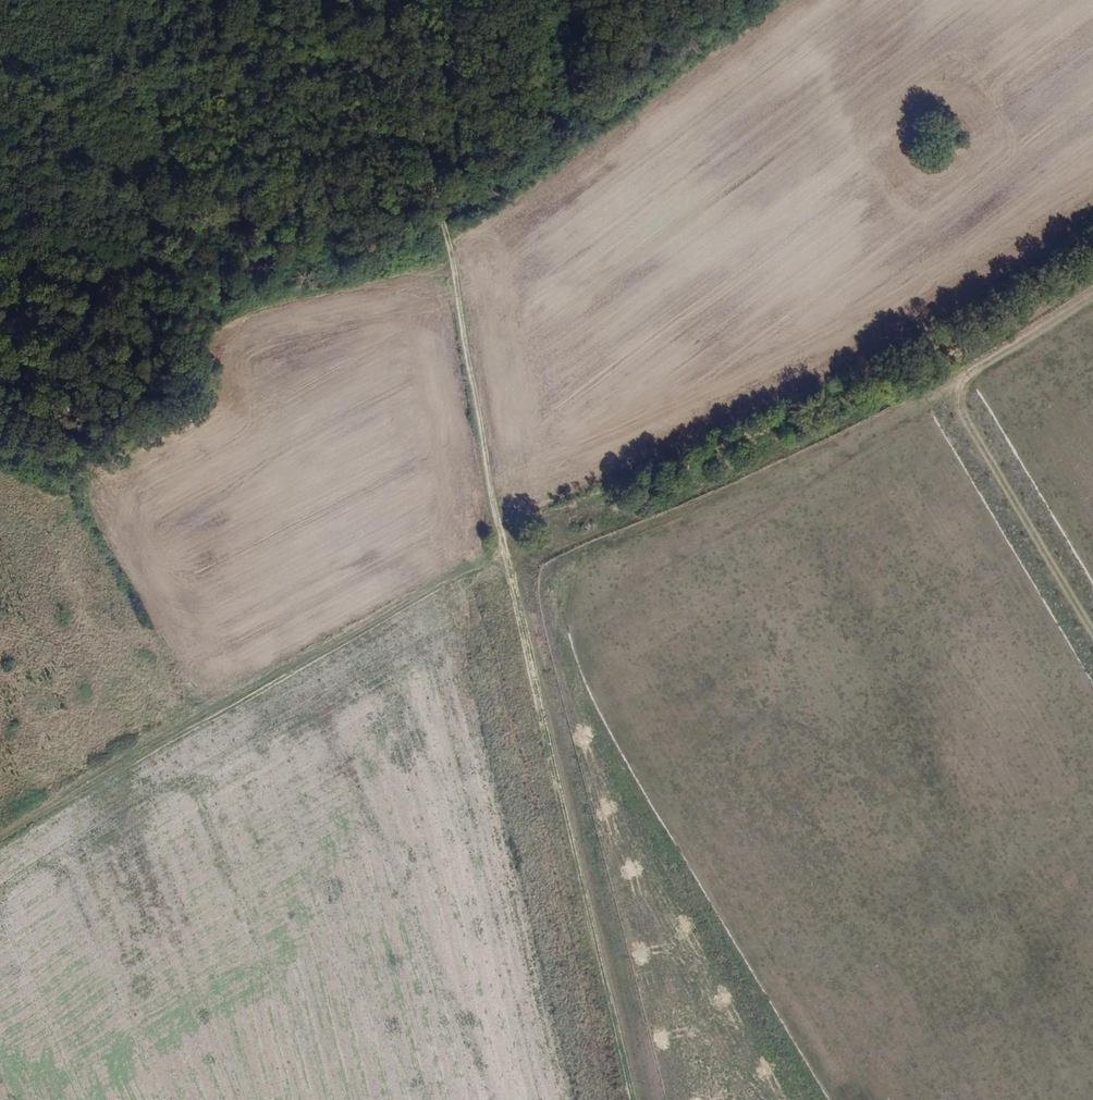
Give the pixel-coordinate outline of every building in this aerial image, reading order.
[(859,448),(866,447),(863,434),(857,435),(859,448)] [(752,499),(764,494),(761,487),(749,493),(752,499)] [(832,522),(829,528),(843,535),(846,529),(832,522)] [(954,547),(936,558),(939,564),(957,553),(954,547)] [(653,570),(660,567),(653,554),(647,557),(653,570)] [(1073,558),(1064,568),(1070,574),(1079,563),(1073,558)] [(802,561),(799,567),(817,574),(819,567),(802,561)] [(831,583),(836,569),(829,566),(823,580),(831,583)] [(914,584),(919,574),(913,571),(908,581),(914,584)] [(665,585),(674,600),(681,597),(671,581),(665,585)] [(890,646),(896,634),(890,631),(884,643),(890,646)] [(1043,634),(1039,639),(1049,647),(1053,641),(1043,634)] [(656,666),(653,673),(670,679),(672,672),(656,666)] [(943,676),(938,689),(953,694),(957,681),(943,676)] [(678,679),(676,685),(691,691),(693,684),(678,679)] [(854,702),(861,705),(866,691),(859,688),(854,702)] [(972,696),(969,702),(983,708),(986,701),(972,696)] [(1068,721),(1074,720),(1071,703),(1064,704),(1068,721)] [(850,738),(858,720),(851,717),(843,735),(850,738)] [(914,736),(910,750),(917,752),(921,738),(914,736)] [(846,749),(857,753),(859,746),(848,743),(846,749)] [(636,764),(619,765),(620,779),(637,778),(636,764)] [(728,808),(728,817),(753,818),(754,809),(728,808)] [(975,813),(972,820),(989,827),(991,820),(975,813)] [(680,859),(681,871),(689,870),(688,858),(680,859)] [(1077,858),(1077,875),(1092,874),(1092,858),(1077,858)] [(913,882),(917,870),(910,868),(906,880),(913,882)] [(736,895),(721,897),(723,904),(738,901),(736,895)] [(762,901),(763,913),(770,913),(769,901),(762,901)] [(693,917),(693,934),(708,935),(709,918),(693,917)] [(957,958),(959,952),(944,949),(943,955),(957,958)] [(865,960),(863,975),(871,975),(872,961),(865,960)] [(671,972),(668,977),(677,984),(681,978),(671,972)] [(861,1009),(854,1011),(856,1026),(863,1024),(861,1009)] [(812,1035),(818,1032),(813,1019),(807,1021),(812,1035)] [(795,1050),(808,1045),(803,1029),(789,1034),(795,1050)] [(646,1054),(650,1070),(657,1068),(656,1064),(667,1062),(664,1050),(646,1054)] [(810,1058),(814,1074),(827,1071),(824,1055),(810,1058)] [(783,1056),(771,1061),(773,1068),(786,1063),(783,1056)] [(752,1078),(767,1072),(764,1065),(749,1071),(752,1078)] [(832,1075),(837,1088),(852,1082),(846,1069),(832,1075)] [(659,1082),(671,1080),(670,1073),(658,1075),(659,1082)]
